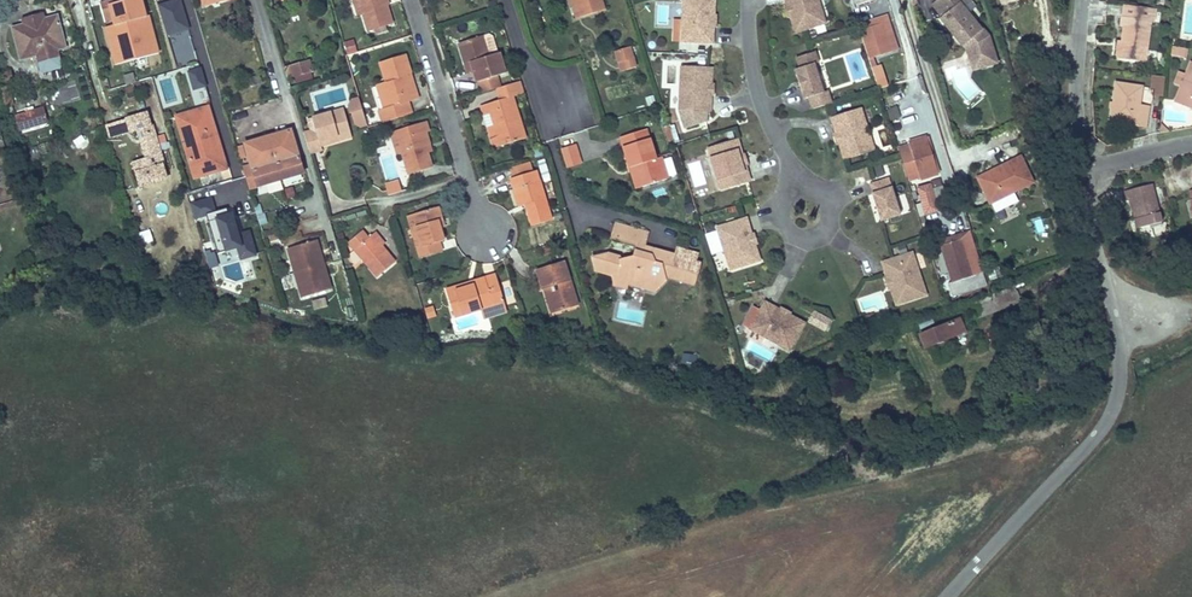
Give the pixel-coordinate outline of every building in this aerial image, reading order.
[(99,3),(103,21),(113,18),(114,25),(146,16),(142,0),(122,0),(120,1),(120,0),(110,0),(99,3)] [(183,0),(161,0),(159,0),(168,37),(191,32),(183,0)] [(358,14),(362,12),(359,0),(353,0),(358,14)] [(362,12),(368,31),(376,28),(384,26),(393,23),(388,4),(387,0),(359,0),(362,12)] [(574,0),(569,0),(575,18),(579,17),(574,0)] [(579,17),(604,9),(601,0),(574,0),(579,17)] [(712,35),(708,34),(709,12),(713,12),(714,0),(703,0),(683,0),(681,43),(712,45),(712,35)] [(787,0),(788,5),(785,6),(789,18),(792,17),(794,22),(797,21),(790,0),(789,0),(787,0)] [(797,21),(794,22),(798,33),(826,23),(818,0),(790,0),(797,21)] [(931,4),(941,16),(947,11),(938,0),(936,0),(931,4)] [(937,18),(960,46),(961,45),(965,50),(968,60),(976,58),(979,58),(981,66),(997,61),(989,35),(983,27),(982,28),(968,12),(960,2),(963,0),(938,0),(947,11),(941,16),(937,18)] [(960,2),(968,12),(976,6),(972,0),(963,0),(960,2)] [(1120,41),(1118,58),(1127,59),(1144,62),(1149,20),(1151,21),(1153,8),(1123,4),(1122,16),(1120,16),(1119,27),(1122,27),(1120,41)] [(1173,11),(1166,10),(1164,22),(1166,23),(1165,27),(1170,27),(1173,11)] [(13,27),(21,59),(66,47),(57,15),(45,18),(43,12),(22,18),(24,24),(13,27)] [(708,34),(712,35),(712,29),(716,29),(716,17),(713,17),(713,12),(709,12),(708,34)] [(146,16),(114,25),(115,27),(107,29),(117,64),(124,62),(157,53),(160,52),(150,17),(147,18),(146,16)] [(892,51),(882,23),(860,30),(869,59),(874,57),(892,51)] [(492,32),(481,36),(487,57),(498,53),(492,32)] [(458,43),(464,63),(470,62),(473,71),(480,93),(496,88),(500,86),(497,76),(505,74),(498,53),(487,57),(481,36),(458,43)] [(353,39),(345,42),(348,51),(356,49),(353,39)] [(818,46),(824,60),(833,56),(828,42),(818,46)] [(613,50),(617,62),(621,61),(624,70),(637,66),(630,45),(613,50)] [(1171,47),(1170,56),(1182,57),(1184,48),(1171,47)] [(808,99),(812,111),(833,104),(829,92),(825,94),(815,64),(820,62),(816,52),(796,59),(799,69),(794,70),(804,101),(808,99)] [(410,114),(406,102),(418,99),(414,88),(410,90),(405,73),(410,72),(404,54),(379,61),(386,82),(381,84),(388,108),(384,109),(377,111),(381,123),(410,114)] [(881,66),(877,67),(874,57),(869,59),(872,69),(877,84),(879,83),(881,89),(888,87),(886,81),(881,66)] [(979,58),(976,58),(968,60),(971,69),(981,66),(979,58)] [(470,62),(464,63),(467,72),(473,71),(470,62)] [(1190,62),(1174,103),(1189,109),(1191,102),(1191,63),(1190,62)] [(288,77),(294,76),(296,85),(313,80),(309,63),(291,67),(287,74),(288,77)] [(710,113),(711,102),(706,101),(707,79),(711,79),(712,68),(681,67),(679,111),(685,128),(706,121),(706,112),(710,113)] [(26,81),(27,86),(37,81),(47,76),(45,68),(32,72),(28,74),(27,76),(26,81)] [(10,70),(1,73),(8,99),(9,99),(8,93),(10,92),(7,81),(12,79),(10,70)] [(207,89),(201,70),(189,74),(195,93),(207,89)] [(414,88),(410,72),(405,73),(410,90),(414,88)] [(0,73),(0,93),(2,101),(8,99),(1,73),(0,73)] [(98,73),(92,75),(96,88),(102,87),(98,73)] [(138,85),(134,74),(125,77),(129,88),(138,85)] [(1162,95),(1164,77),(1151,75),(1150,87),(1155,87),(1154,95),(1162,95)] [(706,101),(711,102),(711,96),(714,96),(715,84),(711,84),(711,79),(707,79),(706,101)] [(481,106),(483,115),(490,113),(494,126),(492,126),(498,146),(525,138),(513,96),(524,93),(520,80),(500,86),(496,88),(500,100),(481,106)] [(1110,119),(1124,121),(1135,122),(1134,126),(1145,128),(1148,108),(1137,106),(1140,87),(1115,83),(1110,119)] [(388,108),(381,84),(376,85),(384,109),(388,108)] [(652,93),(645,95),(648,105),(656,103),(652,93)] [(367,126),(359,99),(348,102),(356,129),(367,126)] [(31,104),(35,118),(43,116),(45,115),(41,101),(31,104)] [(896,103),(885,105),(889,121),(899,119),(896,103)] [(35,118),(31,104),(12,109),(16,124),(35,118)] [(208,106),(192,111),(195,119),(211,115),(208,106)] [(316,129),(303,132),(310,153),(322,149),(321,146),(320,141),(350,132),(343,108),(312,117),(316,129)] [(833,118),(836,129),(839,128),(845,147),(843,148),(847,161),(876,151),(862,109),(833,118)] [(195,119),(192,111),(177,116),(195,176),(227,167),(211,115),(195,119)] [(164,164),(152,123),(151,124),(147,112),(127,118),(131,130),(138,128),(146,157),(133,161),(140,185),(166,178),(162,164),(164,164)] [(490,113),(483,115),(494,148),(498,146),(492,126),(494,126),(490,113)] [(672,131),(668,118),(662,120),(667,133),(672,131)] [(959,131),(971,136),(977,124),(965,119),(959,131)] [(427,122),(396,130),(402,152),(409,174),(432,167),(428,152),(426,145),(431,144),(427,132),(429,131),(427,122)] [(839,128),(836,129),(838,134),(835,135),(838,145),(841,144),(843,148),(845,147),(839,128)] [(619,137),(630,168),(635,166),(642,186),(668,178),(661,157),(655,159),(645,129),(619,137)] [(249,188),(255,186),(257,191),(304,177),(303,172),(290,130),(245,144),(245,146),(249,157),(251,164),(242,167),(249,188)] [(402,152),(396,130),(391,132),(398,153),(402,152)] [(350,132),(320,141),(321,146),(351,137),(350,132)] [(936,170),(924,132),(906,138),(907,141),(897,144),(907,176),(917,172),(918,176),(936,170)] [(736,149),(740,148),(737,139),(707,148),(720,192),(751,182),(747,171),(743,172),(736,149)] [(580,162),(575,145),(560,149),(566,166),(580,162)] [(249,157),(245,146),(236,148),(240,160),(249,157)] [(742,154),(740,148),(736,149),(743,172),(747,171),(745,165),(748,164),(745,153),(742,154)] [(1003,171),(980,184),(991,205),(1033,182),(1019,157),(1000,167),(1003,171)] [(543,160),(539,161),(544,179),(549,178),(543,160)] [(531,172),(529,164),(512,168),(515,177),(531,172)] [(635,166),(630,168),(636,188),(642,186),(635,166)] [(1000,167),(978,180),(980,184),(1003,171),(1000,167)] [(510,178),(513,187),(518,186),(523,204),(527,203),(533,225),(552,220),(536,170),(531,172),(515,177),(510,178)] [(889,179),(871,185),(874,194),(872,195),(881,223),(901,216),(889,179)] [(399,182),(385,185),(388,195),(401,192),(399,182)] [(931,185),(918,189),(927,217),(940,213),(931,185)] [(1151,185),(1123,192),(1125,202),(1128,202),(1136,230),(1161,223),(1151,185)] [(518,186),(513,187),(518,206),(523,204),(518,186)] [(293,188),(285,190),(287,198),(295,196),(293,188)] [(437,207),(413,214),(422,245),(417,247),(420,257),(441,251),(438,241),(443,239),(439,225),(438,220),(441,219),(437,207)] [(413,214),(408,216),(417,247),(422,245),(413,214)] [(747,231),(750,230),(747,219),(717,229),(731,272),(761,262),(757,251),(753,252),(747,231)] [(1033,222),(1037,236),(1046,233),(1042,219),(1033,222)] [(632,244),(635,245),(643,247),(647,232),(614,222),(609,237),(632,244)] [(938,236),(939,242),(958,236),(970,273),(976,271),(962,228),(938,236)] [(751,234),(750,230),(747,231),(753,252),(757,251),(756,246),(759,245),(755,233),(751,234)] [(151,231),(139,233),(141,244),(153,242),(151,231)] [(361,231),(347,242),(376,277),(394,262),(381,247),(384,244),(374,232),(367,238),(361,231)] [(970,273),(958,236),(939,242),(951,278),(961,275),(963,282),(972,279),(970,273)] [(316,240),(288,248),(302,297),(330,289),(327,277),(323,278),(315,251),(319,250),(316,240)] [(552,254),(550,245),(541,247),(544,256),(552,254)] [(635,245),(633,251),(651,256),(653,250),(643,247),(635,245)] [(676,247),(673,256),(680,252),(685,259),(694,261),(696,253),(676,247)] [(327,277),(319,250),(315,251),(323,278),(327,277)] [(591,257),(596,271),(610,274),(628,270),(631,283),(654,290),(665,279),(664,274),(672,272),(682,275),(680,279),(693,283),(699,263),(694,261),(685,259),(680,252),(673,256),(653,250),(651,256),(633,251),(633,252),(634,255),(619,259),(617,256),(606,253),(591,257)] [(881,263),(884,274),(888,273),(895,294),(891,296),(894,305),(924,296),(911,254),(881,263)] [(543,289),(544,289),(549,287),(557,311),(577,305),(563,261),(537,269),(543,289)] [(628,270),(610,274),(613,283),(626,287),(627,282),(631,283),(628,270)] [(888,273),(884,274),(886,279),(883,280),(887,292),(890,291),(891,296),(895,294),(888,273)] [(460,290),(458,286),(446,289),(454,318),(480,310),(481,312),(505,306),(495,274),(472,281),(473,286),(460,290)] [(472,281),(458,286),(460,290),(473,286),(472,281)] [(549,287),(544,289),(552,313),(557,311),(549,287)] [(317,300),(307,303),(309,311),(319,309),(317,300)] [(979,301),(971,305),(976,320),(985,317),(979,301)] [(775,311),(776,308),(766,303),(761,312),(752,330),(791,351),(806,324),(796,318),(794,321),(775,311)] [(443,316),(439,306),(429,309),(433,320),(443,316)] [(505,306),(481,312),(483,318),(506,311),(505,306)] [(781,311),(776,308),(775,311),(794,321),(796,318),(791,316),(793,312),(783,307),(781,311)] [(745,327),(752,330),(761,312),(755,309),(745,327)] [(831,321),(814,313),(809,323),(826,332),(831,321)] [(959,320),(919,336),(924,349),(964,333),(959,320)] [(744,330),(741,337),(746,339),(749,333),(744,330)] [(694,356),(682,355),(681,361),(693,363),(694,356)]
